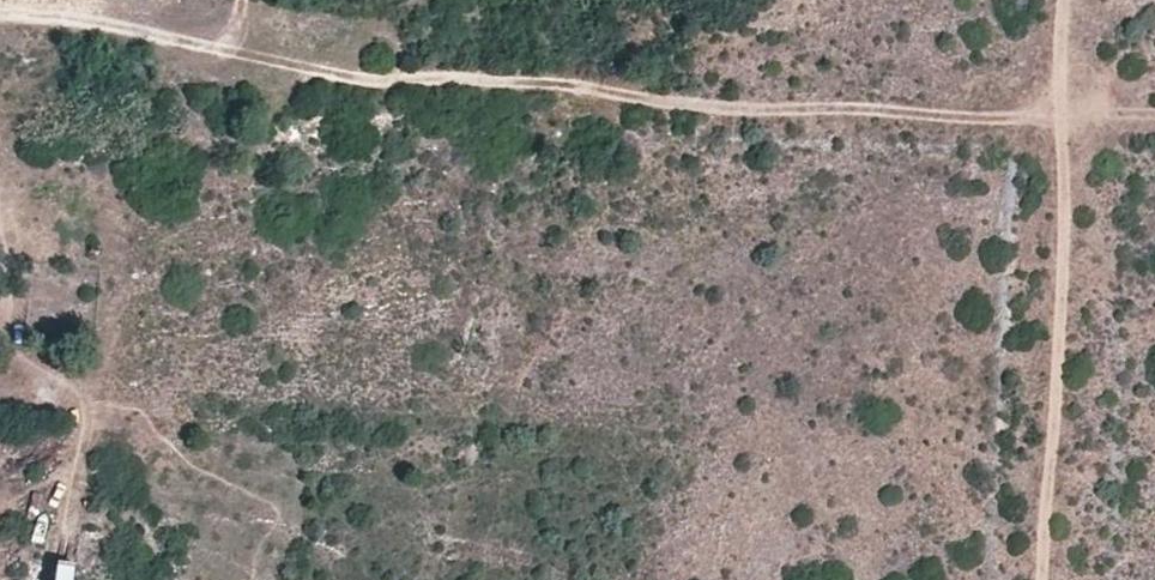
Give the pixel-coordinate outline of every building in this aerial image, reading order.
[(57,579),(75,579),(75,565),(57,565),(57,579)]
